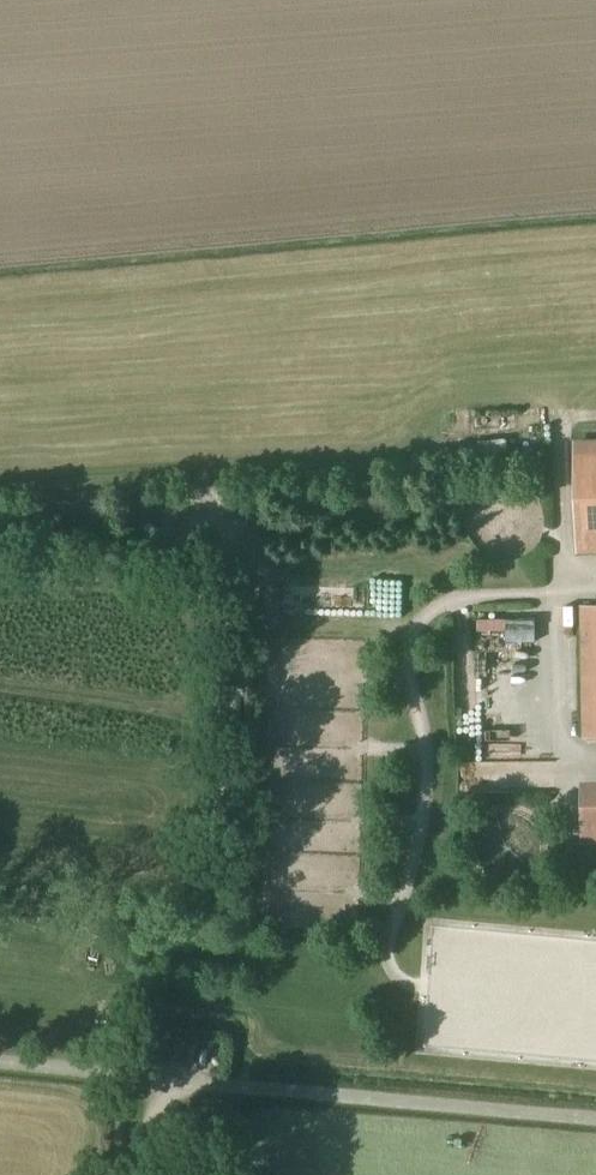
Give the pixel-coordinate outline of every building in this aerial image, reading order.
[(577,442),(580,549),(595,549),(595,442),(577,442)] [(491,602),(492,621),(528,620),(527,601),(491,602)] [(581,737),(595,737),(595,603),(579,603),(581,737)] [(480,696),(506,695),(505,673),(479,674),(480,696)] [(452,687),(451,719),(465,719),(466,688),(452,687)] [(473,732),(474,759),(495,758),(496,784),(526,783),(525,757),(503,758),(502,731),(473,732)] [(579,780),(579,842),(595,842),(595,780),(579,780)]
